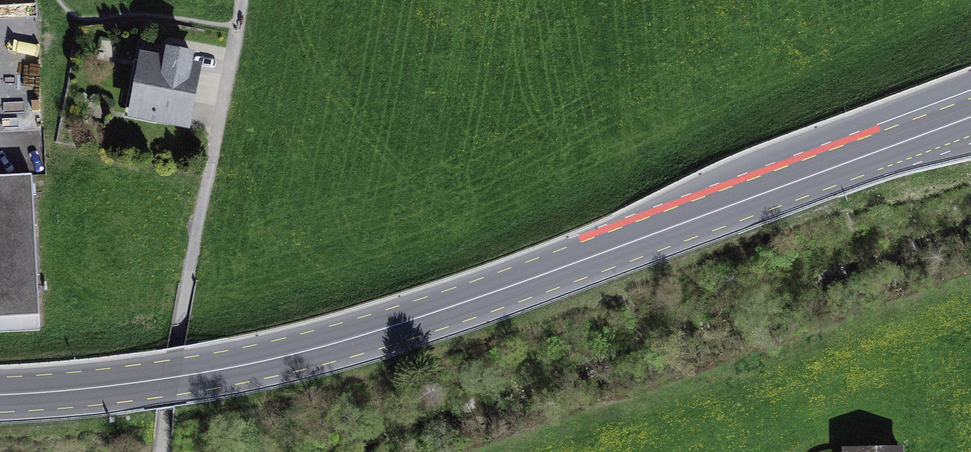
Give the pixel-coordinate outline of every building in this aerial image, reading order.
[(164,58),(140,53),(127,119),(192,132),(202,65),(192,64),(195,55),(166,49),(164,58)] [(0,179),(0,320),(43,317),(33,177),(0,179)] [(842,444),(842,451),(904,451),(904,444),(842,444)]
